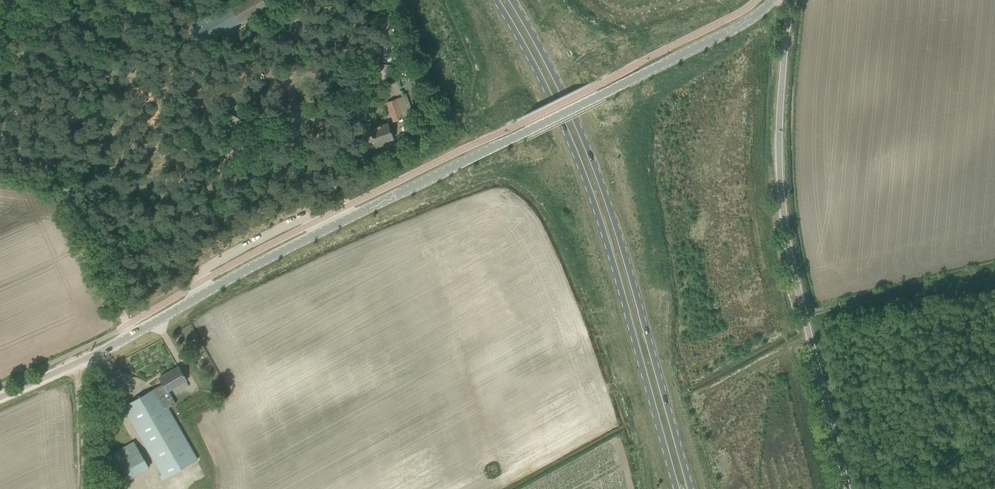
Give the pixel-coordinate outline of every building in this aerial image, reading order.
[(383,61),(394,62),(394,50),(384,50),(383,61)] [(409,115),(402,97),(396,99),(402,117),(409,115)] [(402,117),(396,99),(386,103),(393,121),(402,118),(402,117)] [(369,130),(376,148),(383,145),(382,142),(392,139),(387,123),(369,130)] [(168,391),(187,380),(182,372),(182,373),(178,366),(159,377),(162,383),(123,406),(162,474),(159,475),(162,480),(197,459),(163,400),(171,396),(168,391)] [(106,456),(121,483),(149,468),(148,466),(152,464),(138,440),(135,442),(134,441),(106,456)]
